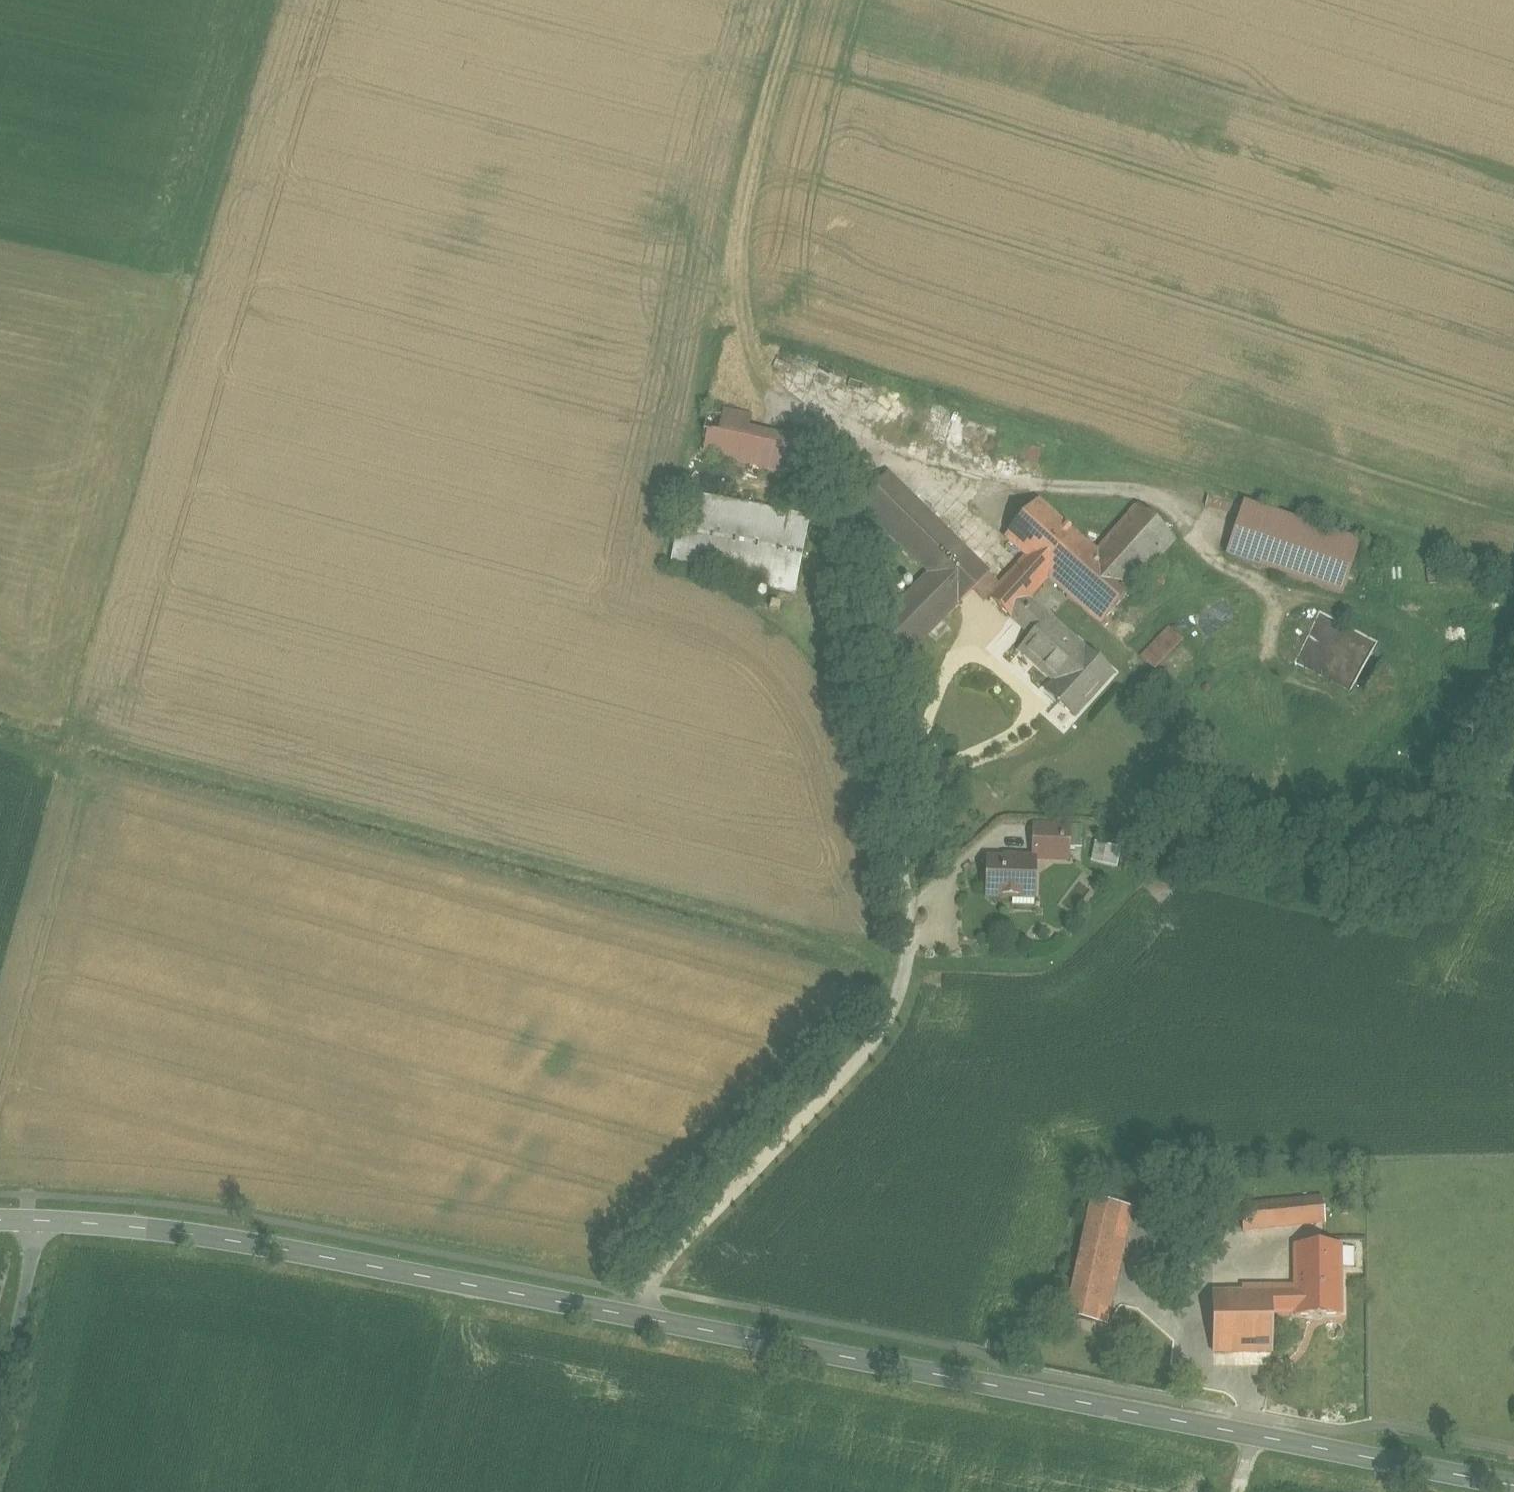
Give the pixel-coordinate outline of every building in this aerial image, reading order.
[(714,406),(704,455),(800,474),(803,458),(807,440),(755,430),(758,415),(714,406)] [(996,575),(896,474),(880,490),(863,507),(875,519),(932,576),(895,613),(881,628),(912,659),(979,592),(996,575)] [(804,515),(687,494),(672,572),(798,596),(810,534),(813,517),(804,515)] [(1043,500),(1007,542),(1026,559),(1005,584),(993,598),(1020,621),(1038,600),(1053,582),(1106,627),(1144,583),(1181,540),(1141,506),(1102,551),(1043,500)] [(1251,503),(1232,556),(1349,597),(1368,544),(1251,503)] [(1105,526),(1115,510),(1107,505),(1097,521),(1105,526)] [(1005,584),(996,575),(979,592),(989,602),(993,598),(1005,584)] [(1123,672),(1038,600),(1020,621),(1038,637),(1024,653),(1058,683),(1049,694),(1081,721),(1123,672)] [(1189,641),(1172,626),(1159,640),(1144,657),(1153,665),(1161,672),(1189,641)] [(1037,825),(1037,858),(1042,858),(1042,864),(1076,864),(1076,825),(1037,825)] [(1122,868),(1126,848),(1098,842),(1094,862),(1122,868)] [(1037,858),(991,858),(991,903),(1042,903),(1042,864),(1042,858),(1037,858)] [(1252,1232),(1331,1224),(1328,1196),(1326,1180),(1247,1188),(1252,1232)] [(1112,1330),(1137,1211),(1095,1202),(1070,1321),(1092,1325),(1112,1330)] [(1349,1314),(1347,1248),(1299,1249),(1300,1286),(1248,1287),(1248,1292),(1219,1293),(1221,1358),(1279,1356),(1278,1316),(1349,1314)]
